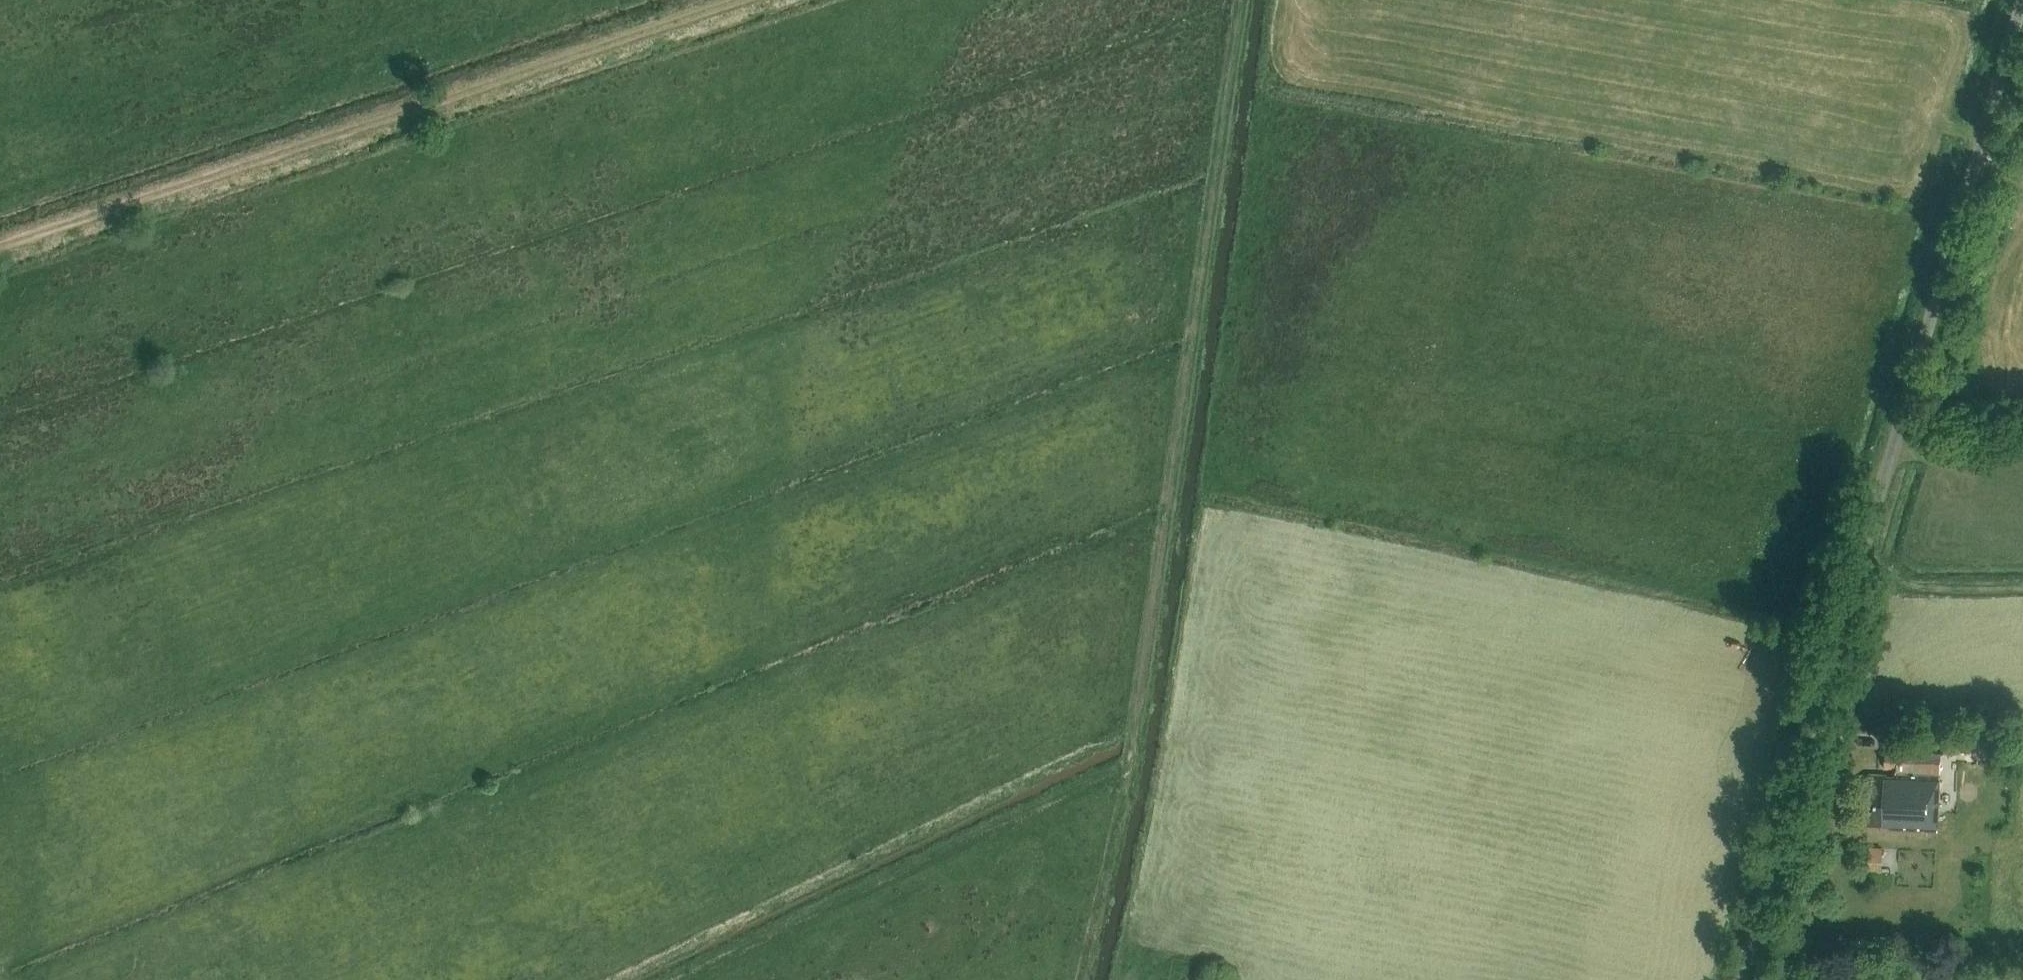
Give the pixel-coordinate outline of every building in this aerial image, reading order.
[(1940,755),(1885,752),(1884,768),(1896,768),(1895,774),(1869,773),(1867,827),(1937,830),(1940,755)] [(1889,867),(1889,845),(1875,844),(1875,867),(1889,867)]
